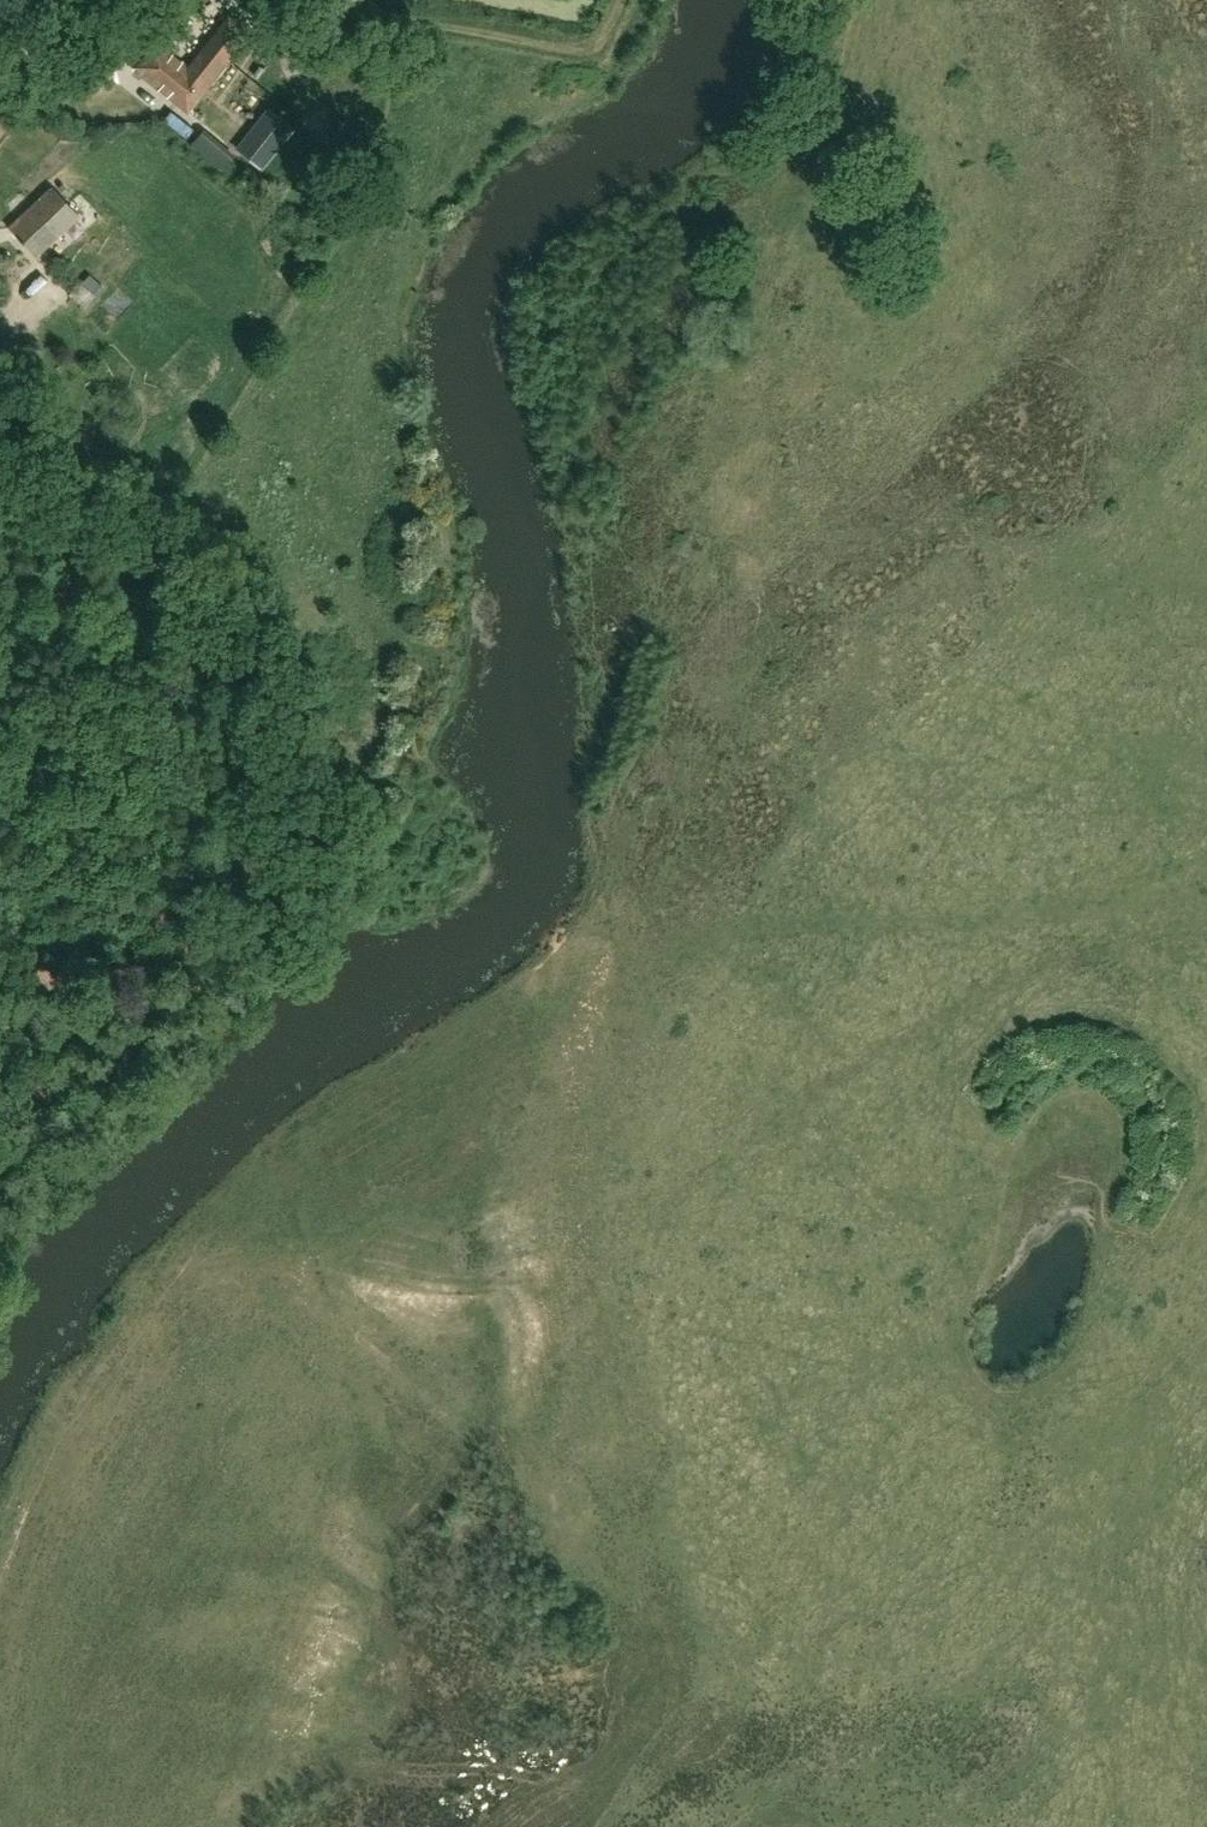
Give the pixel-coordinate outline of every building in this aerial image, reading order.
[(156,42),(135,69),(188,111),(251,31),(229,14),(188,67),(179,60),(156,42)] [(12,121),(0,111),(0,135),(12,121)] [(36,258),(79,215),(51,185),(6,227),(36,258)]
